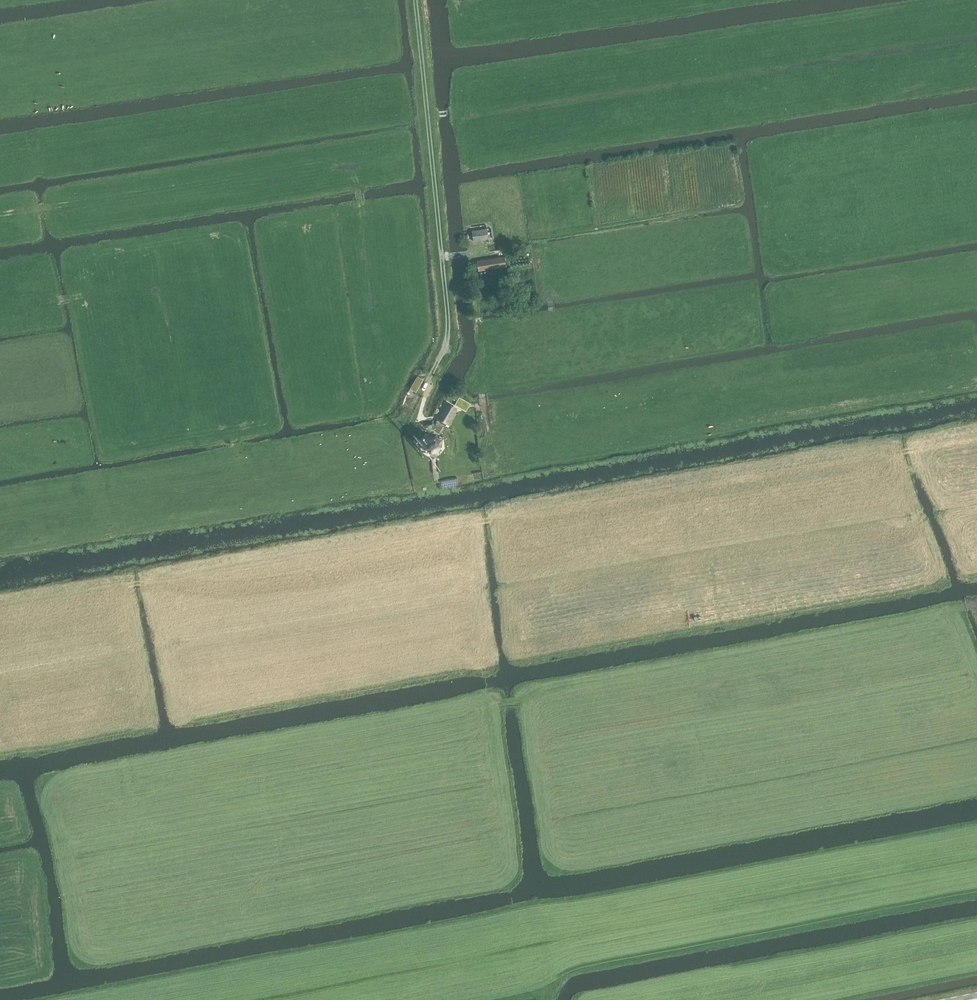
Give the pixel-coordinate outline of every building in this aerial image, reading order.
[(488,238),(486,228),(471,230),(473,240),(488,238)] [(506,266),(504,256),(476,261),(478,270),(506,266)] [(410,388),(416,392),(424,379),(418,375),(410,388)] [(457,404),(469,408),(472,400),(460,395),(457,404)] [(448,424),(458,407),(447,401),(437,418),(448,424)] [(440,440),(435,436),(428,437),(424,443),(425,449),(430,453),(437,453),(441,447),(440,440)]
